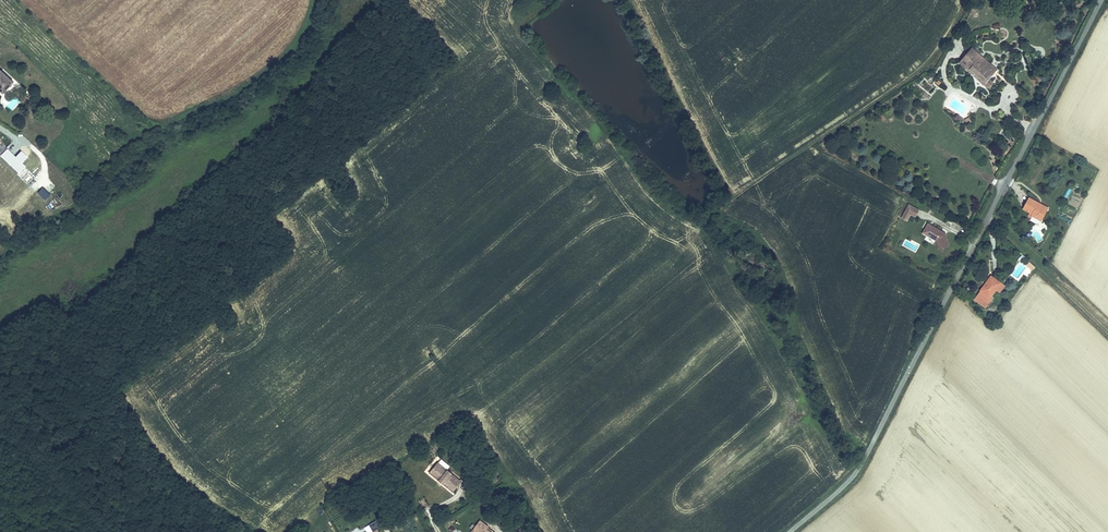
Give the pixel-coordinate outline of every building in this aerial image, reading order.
[(961,65),(976,50),(973,47),(958,62),(961,65)] [(985,60),(976,50),(961,65),(980,83),(986,77),(991,73),(981,64),(985,60)] [(995,69),(985,60),(981,64),(991,73),(995,69)] [(3,93),(13,83),(1,71),(0,72),(0,90),(3,93)] [(986,77),(980,83),(984,87),(990,81),(986,77)] [(26,96),(23,99),(29,106),(34,101),(38,105),(40,103),(31,94),(27,98),(26,96)] [(34,101),(29,106),(33,109),(38,105),(34,101)] [(34,157),(10,133),(4,139),(28,163),(34,157)] [(0,135),(0,155),(18,173),(28,163),(4,139),(0,135)] [(1033,203),(1035,199),(1025,194),(1019,206),(1028,211),(1027,213),(1036,218),(1041,208),(1033,203)] [(1043,204),(1035,199),(1033,203),(1041,208),(1043,204)] [(907,222),(910,215),(915,218),(919,210),(908,204),(900,219),(907,222)] [(943,248),(950,235),(927,223),(921,234),(938,243),(937,245),(943,248)] [(1033,267),(1028,262),(1024,266),(1029,271),(1033,267)] [(992,288),(997,282),(993,279),(991,281),(986,277),(971,297),(983,306),(988,298),(986,297),(992,288)] [(1001,285),(997,282),(992,288),(997,292),(1001,285)] [(988,313),(984,317),(988,321),(992,317),(988,313)] [(447,486),(456,475),(432,455),(423,467),(447,486)] [(466,529),(471,531),(486,531),(479,528),(481,525),(483,523),(475,517),(466,529)] [(364,528),(366,531),(379,531),(376,528),(379,527),(376,521),(364,528)]
